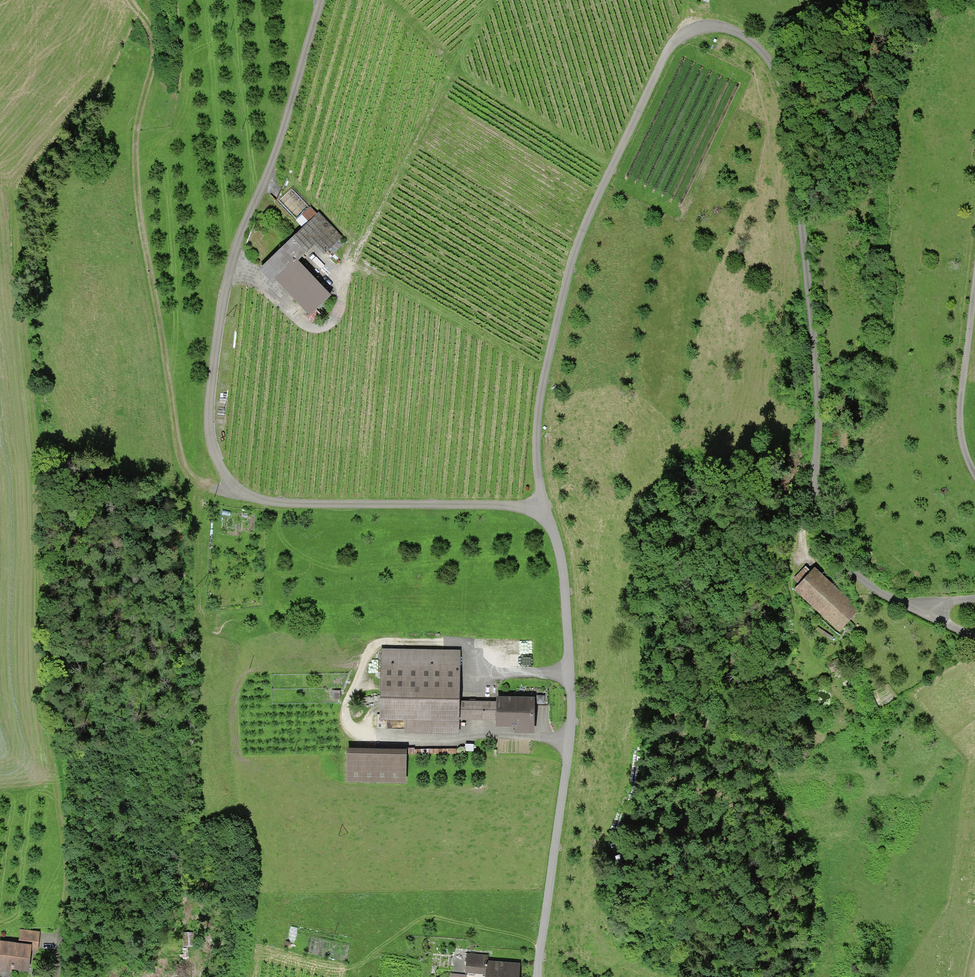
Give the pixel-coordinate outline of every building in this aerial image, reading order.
[(279,201),(302,226),(317,213),(293,187),(279,201)] [(273,282),(277,280),(298,259),(314,244),(324,253),(342,236),(318,211),(317,213),(302,226),(259,268),(273,282)] [(331,294),(298,259),(277,280),(309,315),(331,294)] [(799,584),(811,571),(805,566),(794,579),(799,584)] [(799,584),(794,590),(839,632),(860,609),(815,567),(811,571),(799,584)] [(380,649),(379,718),(404,719),(404,732),(460,733),(460,719),(460,701),(461,650),(380,649)] [(836,660),(827,664),(831,672),(840,668),(836,660)] [(497,696),(496,701),(496,720),(496,726),(515,726),(515,733),(534,733),(535,697),(497,696)] [(460,701),(460,719),(496,720),(496,701),(460,701)] [(347,747),(346,781),(406,783),(407,749),(347,747)] [(20,929),(18,943),(32,944),(31,951),(38,952),(40,931),(20,929)] [(12,973),(12,969),(29,972),(31,951),(32,944),(18,943),(0,940),(0,971),(12,973)] [(465,973),(485,975),(486,960),(488,960),(489,955),(467,953),(465,973)] [(485,976),(520,976),(521,963),(488,960),(486,960),(485,975),(485,976)]
